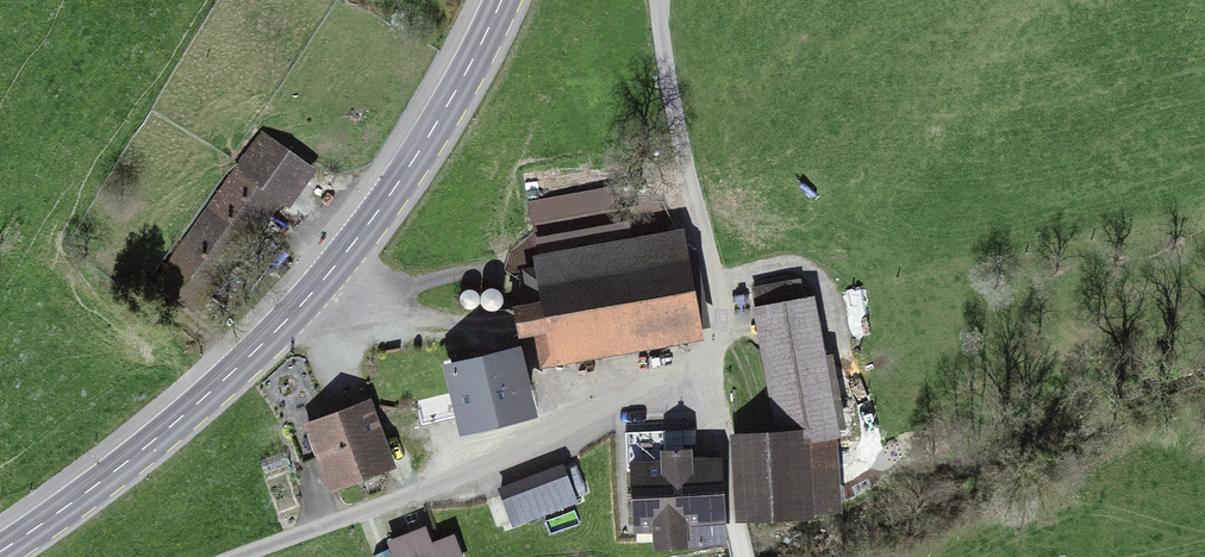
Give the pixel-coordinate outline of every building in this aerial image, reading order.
[(317,167),(261,128),(152,283),(200,317),(282,201),(290,206),(317,167)] [(616,185),(526,201),(530,223),(620,207),(616,185)] [(536,236),(539,252),(631,235),(628,219),(536,236)] [(707,338),(686,225),(631,235),(539,252),(534,253),(537,264),(523,267),(529,298),(513,301),(519,337),(533,334),(539,369),(707,338)] [(801,277),(750,286),(776,428),(803,427),(803,436),(837,436),(841,435),(815,293),(805,295),(801,277)] [(520,342),(443,361),(461,430),(537,410),(520,342)] [(398,465),(372,396),(303,422),(329,491),(398,465)] [(776,428),(730,430),(735,518),(815,513),(815,510),(842,508),(837,436),(803,436),(803,427),(776,428)] [(654,545),(726,541),(722,454),(692,455),(692,443),(665,445),(664,429),(625,431),(627,470),(630,470),(633,529),(653,528),(654,545)] [(563,462),(497,486),(512,526),(578,501),(563,462)] [(393,556),(465,556),(456,532),(433,541),(427,524),(386,538),(393,556)]
